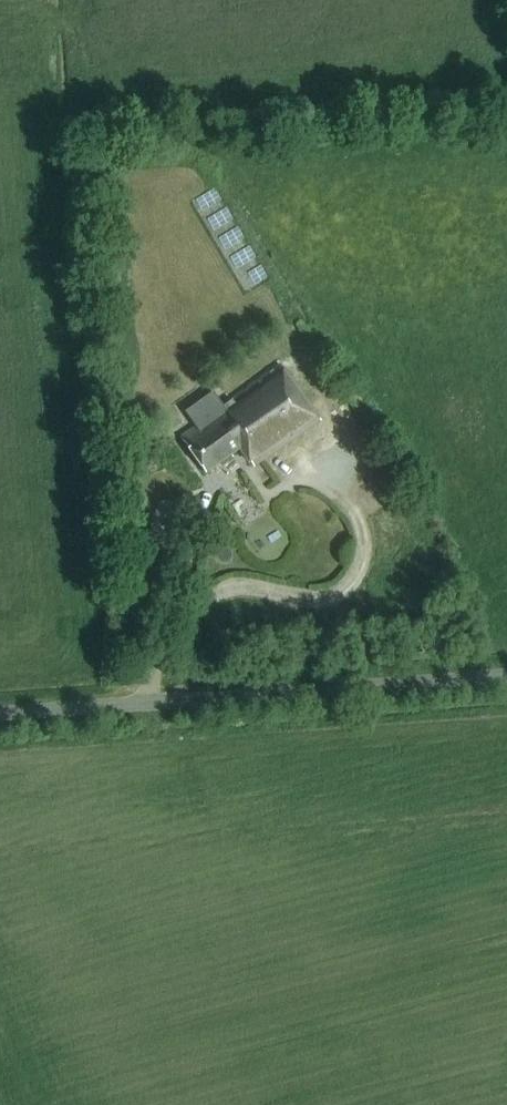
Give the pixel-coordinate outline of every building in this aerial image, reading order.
[(189,405),(202,422),(180,438),(206,476),(241,450),(254,468),(320,420),(280,365),(213,414),(200,397),(189,405)]
